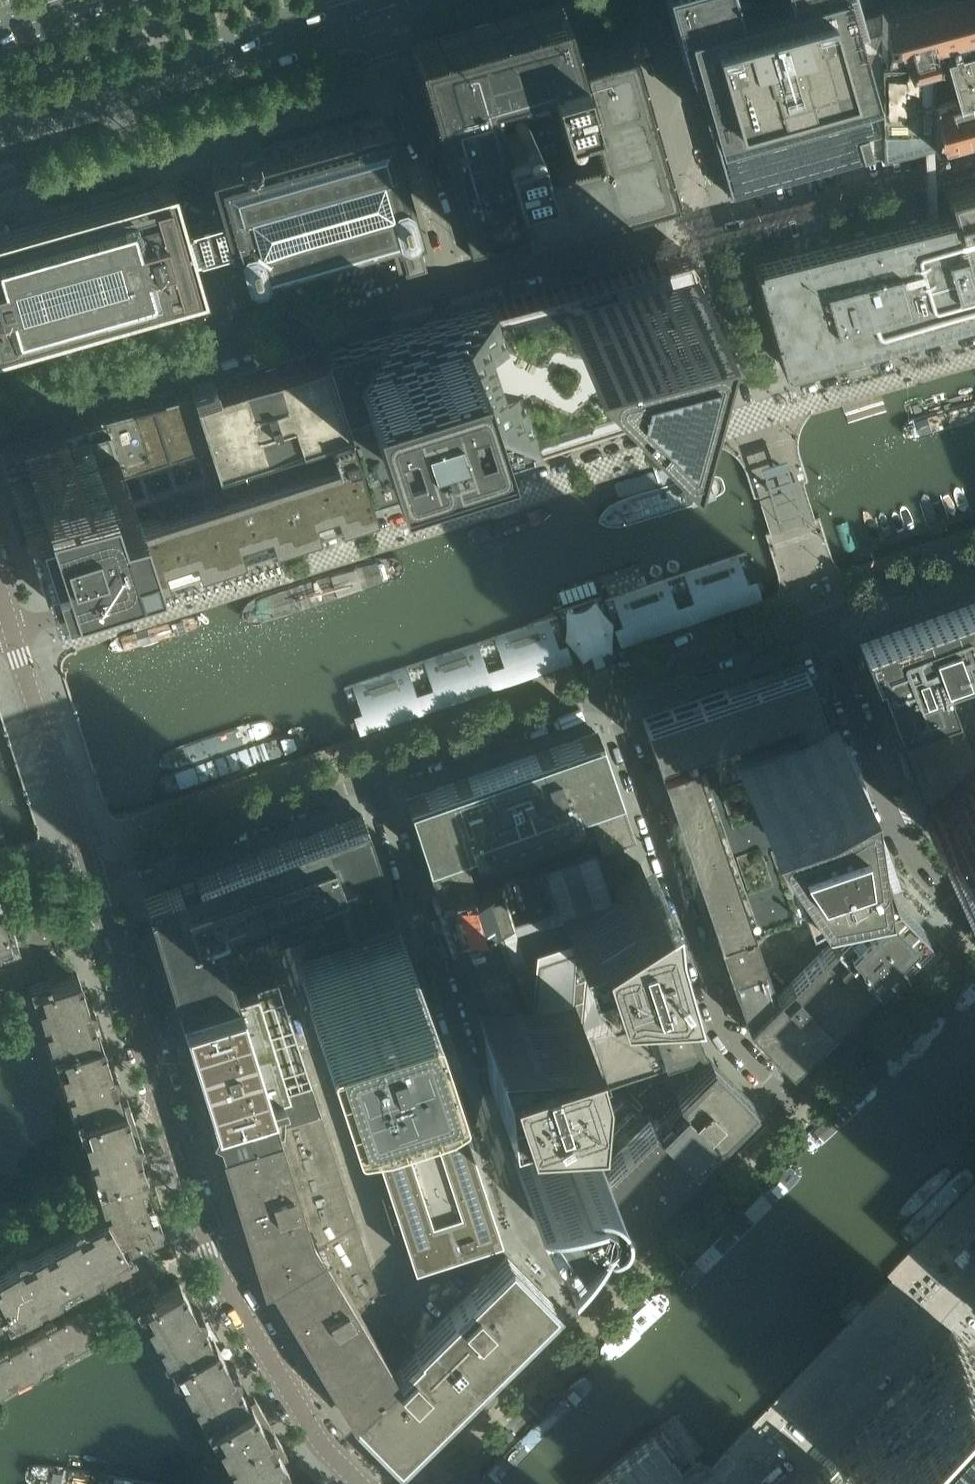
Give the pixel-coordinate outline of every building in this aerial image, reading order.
[(880,2),(853,11),(850,0),(664,0),(679,52),(686,50),(689,62),(690,62),(700,97),(705,116),(713,144),(724,183),(727,191),(830,164),(863,155),(879,151),(880,75),(880,2)] [(880,2),(880,75),(879,151),(932,139),(974,128),(974,0),(886,0),(880,2)] [(417,59),(446,162),(447,165),(453,188),(456,198),(459,197),(466,222),(488,216),(500,258),(596,231),(592,217),(618,210),(623,226),(626,225),(622,208),(648,201),(653,219),(680,212),(675,193),(677,193),(669,163),(667,164),(659,137),(662,137),(660,133),(658,134),(651,107),(653,107),(634,41),(581,56),(578,47),(569,15),(568,9),(566,3),(413,45),(415,54),(417,59)] [(383,117),(211,167),(222,204),(231,236),(241,274),(414,224),(383,117)] [(757,209),(827,192),(822,171),(752,187),(757,209)] [(944,191),(950,212),(751,262),(779,363),(974,307),(974,182),(944,191)] [(0,233),(0,348),(202,290),(189,248),(180,216),(174,195),(177,194),(175,188),(173,189),(171,184),(0,233)] [(500,258),(488,216),(466,222),(478,264),(500,258)] [(416,232),(392,239),(401,271),(404,270),(406,275),(426,269),(416,232)] [(687,252),(492,304),(536,442),(547,438),(581,428),(582,427),(593,424),(619,415),(628,412),(638,409),(640,408),(674,398),(685,394),(724,382),(721,372),(716,353),(713,344),(707,324),(705,314),(699,294),(696,286),(691,265),(687,252)] [(327,349),(323,350),(345,422),(368,495),(373,494),(372,491),(444,467),(467,460),(531,440),(532,443),(536,442),(492,304),(488,305),(488,307),(327,351),(327,349)] [(210,381),(189,386),(214,464),(345,422),(323,350),(309,354),(281,361),(210,381)] [(0,447),(0,456),(29,545),(31,551),(41,583),(43,590),(46,599),(47,602),(369,499),(368,495),(345,422),(214,464),(189,386),(136,401),(67,419),(16,433),(18,441),(0,447)] [(910,422),(915,439),(974,422),(974,403),(910,422)] [(550,620),(341,693),(356,737),(762,598),(747,554),(601,604),(594,584),(543,601),(550,620)] [(859,637),(888,716),(911,708),(914,716),(956,701),(974,694),(974,608),(971,597),(859,637)] [(880,884),(837,759),(830,739),(811,745),(803,721),(820,712),(802,661),(642,715),(719,939),(812,907),(880,884)] [(956,701),(914,716),(911,708),(888,716),(905,762),(919,800),(926,807),(920,813),(974,868),(974,694),(956,701)] [(249,726),(162,755),(157,759),(155,765),(157,770),(161,772),(168,772),(267,740),(270,735),(271,730),(267,725),(261,725),(249,726)] [(594,832),(583,800),(615,790),(595,731),(407,797),(426,857),(460,845),(471,875),(594,832)] [(168,795),(277,758),(283,756),(286,754),(291,751),(291,746),(291,742),(287,738),(283,736),(276,738),(163,778),(158,779),(156,784),(157,790),(160,793),(164,795),(168,795)] [(626,822),(620,803),(615,790),(583,800),(594,832),(599,844),(631,833),(630,832),(626,822)] [(310,934),(392,906),(362,814),(195,877),(197,881),(180,888),(178,883),(144,896),(177,1005),(176,1006),(177,1008),(257,983),(247,957),(310,934)] [(471,875),(460,845),(426,857),(436,888),(440,899),(475,888),(471,875)] [(703,1045),(658,935),(641,865),(613,883),(617,896),(611,898),(594,846),(539,864),(551,902),(544,904),(543,904),(606,1076),(703,1045)] [(544,904),(532,870),(475,889),(475,888),(440,899),(451,934),(543,904),(544,904)] [(897,954),(924,928),(885,889),(880,883),(880,884),(812,907),(877,974),(879,972),(876,969),(894,951),(897,954)] [(606,1076),(543,904),(451,934),(491,1041),(495,1069),(528,1058),(527,1056),(533,1054),(549,1104),(609,1085),(606,1076)] [(812,907),(719,939),(718,940),(729,974),(771,959),(830,1020),(877,974),(812,907)] [(2,916),(0,911),(0,940),(9,937),(7,933),(2,916)] [(333,1036),(337,1035),(425,1006),(420,991),(406,949),(399,927),(398,926),(303,957),(300,958),(326,1038),(329,1037),(333,1036)] [(830,1020),(771,959),(729,974),(745,1020),(787,1062),(830,1020)] [(96,1035),(90,1014),(91,1013),(92,1012),(93,1012),(94,1011),(94,1010),(94,1009),(94,1007),(94,1006),(94,1005),(93,1004),(92,1003),(91,1002),(89,1002),(88,1002),(86,1002),(77,973),(59,979),(31,987),(35,997),(51,1050),(53,1050),(53,1049),(96,1035)] [(299,1048),(297,1041),(276,978),(257,983),(177,1008),(209,1111),(210,1111),(211,1111),(310,1080),(299,1048)] [(384,1204),(389,1221),(397,1218),(411,1260),(455,1245),(498,1231),(425,1006),(337,1034),(386,1183),(378,1186),(384,1204)] [(924,1022),(932,1022),(932,1014),(924,1014),(924,1022)] [(109,1063),(108,1063),(99,1034),(96,1035),(53,1049),(53,1050),(54,1050),(73,1112),(75,1111),(121,1096),(120,1095),(118,1096),(111,1075),(113,1074),(114,1074),(115,1072),(116,1070),(116,1068),(116,1067),(115,1066),(114,1065),(114,1064),(113,1064),(112,1063),(111,1063),(109,1063)] [(749,1100),(707,1057),(657,1074),(679,1096),(716,1133),(749,1100)] [(716,1133),(679,1096),(657,1074),(620,1087),(691,1158),(716,1133)] [(220,1141),(319,1110),(310,1080),(211,1111),(220,1141)] [(586,1261),(679,1169),(691,1158),(620,1087),(609,1090),(606,1091),(584,1112),(593,1139),(592,1142),(607,1157),(544,1218),(586,1261)] [(132,1124),(130,1124),(129,1124),(121,1096),(75,1111),(92,1165),(138,1151),(133,1136),(134,1136),(135,1135),(136,1134),(137,1133),(137,1132),(137,1131),(137,1129),(137,1127),(136,1126),(134,1125),(133,1124),(132,1124)] [(544,1218),(607,1157),(592,1142),(593,1139),(592,1139),(591,1136),(589,1133),(587,1130),(583,1128),(580,1126),(575,1125),(572,1125),(565,1125),(564,1121),(577,1117),(571,1100),(513,1119),(522,1146),(522,1148),(534,1170),(530,1172),(537,1192),(539,1199),(544,1215),(544,1218)] [(378,1290),(329,1141),(319,1110),(220,1141),(219,1142),(250,1244),(252,1243),(269,1271),(267,1273),(340,1394),(352,1406),(351,1407),(352,1408),(416,1345),(404,1334),(378,1290)] [(157,1221),(155,1217),(157,1214),(156,1211),(153,1209),(147,1188),(143,1172),(140,1159),(138,1151),(92,1165),(100,1190),(104,1202),(81,1215),(80,1214),(79,1213),(77,1212),(76,1212),(75,1212),(73,1212),(71,1213),(70,1215),(69,1216),(69,1217),(69,1218),(69,1219),(70,1220),(70,1221),(64,1225),(47,1234),(70,1275),(129,1242),(126,1238),(135,1233),(157,1221)] [(711,1224),(609,1325),(622,1338),(723,1236),(711,1224)] [(47,1234),(24,1246),(23,1245),(23,1244),(21,1244),(20,1243),(19,1243),(17,1243),(16,1243),(15,1244),(14,1245),(13,1246),(12,1248),(12,1250),(13,1251),(13,1252),(7,1256),(0,1259),(0,1288),(9,1305),(11,1307),(70,1275),(47,1234)] [(395,1451),(548,1299),(506,1256),(416,1345),(352,1408),(395,1451)] [(203,1325),(200,1319),(201,1318),(202,1317),(203,1316),(203,1314),(203,1313),(203,1312),(202,1310),(201,1309),(200,1308),(198,1308),(197,1308),(196,1308),(195,1308),(194,1308),(179,1282),(137,1305),(142,1315),(169,1361),(207,1340),(211,1338),(203,1325)] [(9,1305),(0,1288),(0,1310),(9,1305)] [(83,1305),(54,1321),(69,1348),(87,1338),(90,1339),(93,1337),(94,1334),(98,1332),(83,1305)] [(935,1481),(938,1483),(974,1444),(974,1354),(949,1330),(943,1324),(939,1320),(934,1315),(933,1314),(926,1308),(844,1395),(851,1401),(852,1402),(843,1412),(849,1417),(839,1427),(844,1432),(836,1440),(842,1445),(834,1454),(838,1458),(831,1466),(826,1461),(811,1476),(804,1469),(790,1483),(932,1483),(935,1481)] [(26,1337),(27,1338),(41,1363),(44,1362),(47,1363),(50,1361),(51,1358),(69,1348),(54,1321),(26,1337)] [(207,1340),(169,1361),(170,1364),(172,1362),(203,1417),(245,1394),(234,1375),(235,1374),(236,1373),(236,1372),(237,1371),(237,1370),(237,1368),(237,1367),(236,1366),(235,1365),(235,1364),(233,1363),(231,1363),(230,1363),(228,1364),(213,1337),(211,1338),(207,1340)] [(0,1353),(0,1357),(13,1381),(31,1372),(34,1373),(38,1371),(39,1368),(43,1365),(41,1363),(27,1338),(0,1353)] [(13,1381),(0,1357),(0,1389),(13,1381)] [(245,1394),(203,1417),(204,1419),(206,1418),(234,1467),(275,1443),(268,1430),(269,1429),(270,1429),(270,1427),(271,1426),(271,1425),(271,1423),(270,1421),(269,1420),(267,1419),(266,1418),(264,1419),(262,1419),(258,1413),(247,1392),(245,1394)] [(283,1461),(284,1458),(275,1443),(234,1467),(244,1483),(296,1483),(283,1461)]
